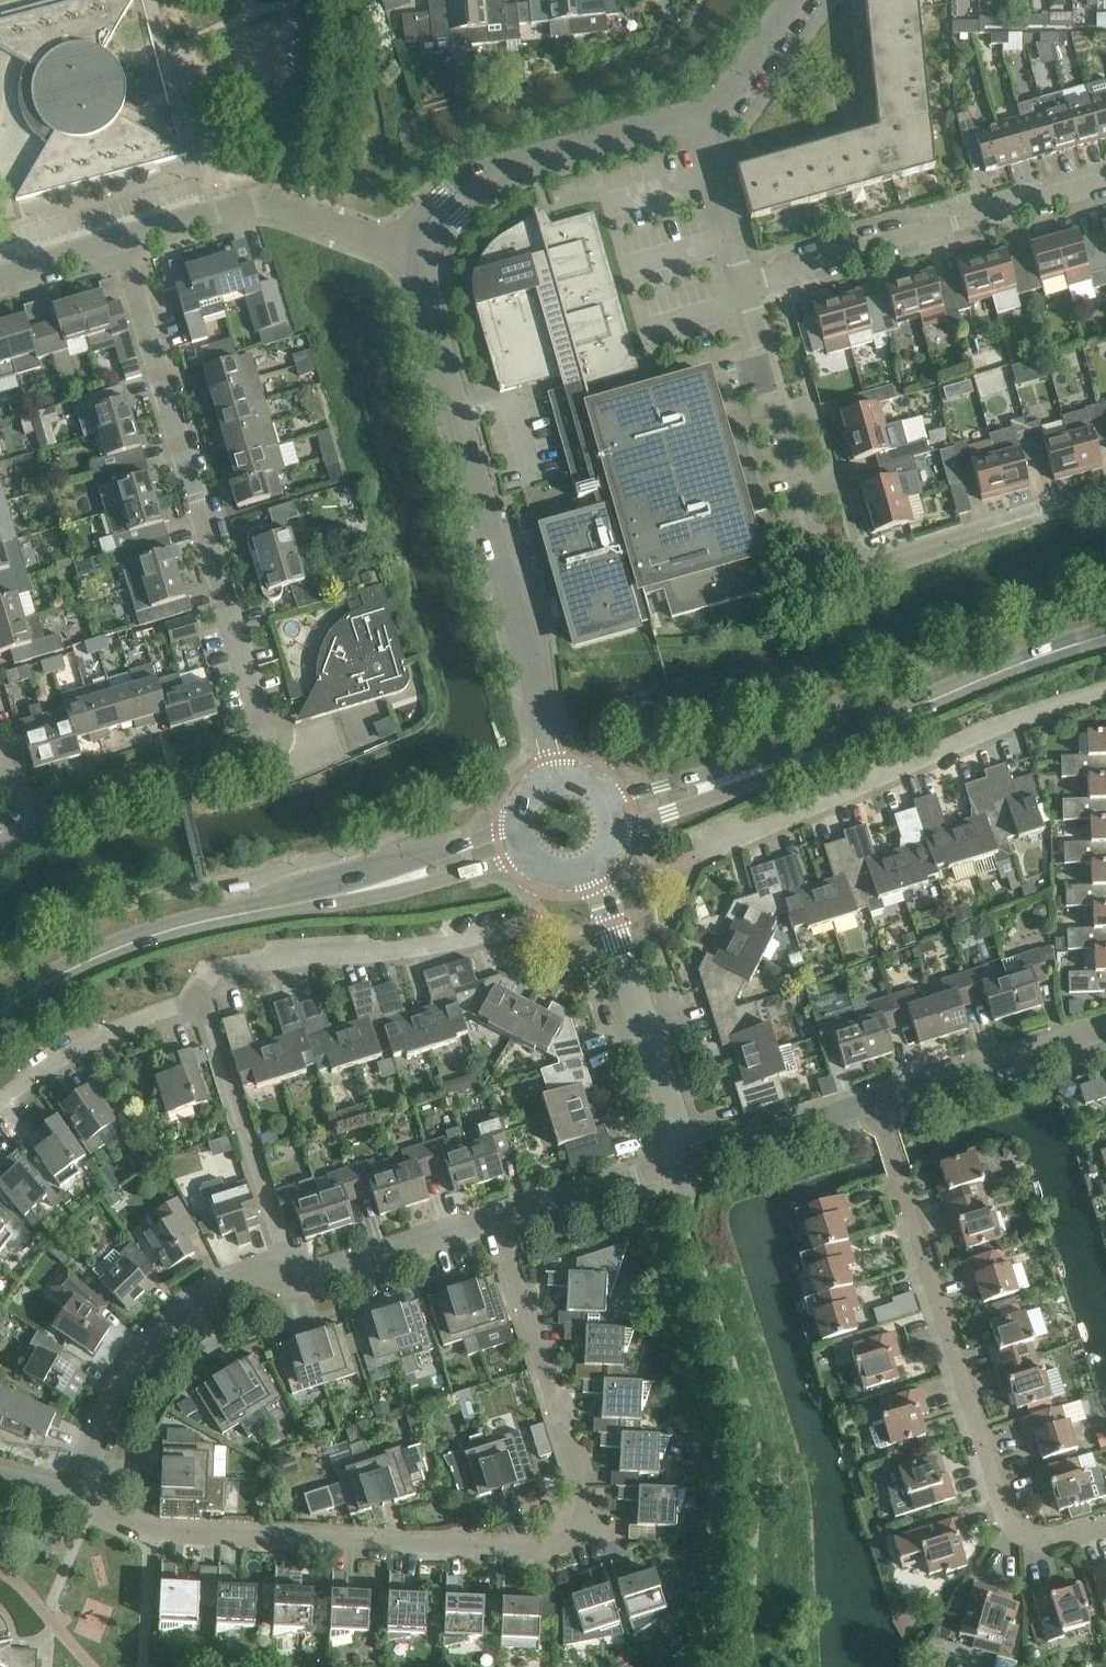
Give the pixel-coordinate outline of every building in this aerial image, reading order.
[(48,192),(50,198),(156,169),(154,163),(186,155),(187,154),(119,115),(121,111),(123,107),(124,103),(125,100),(125,96),(125,92),(125,88),(125,84),(124,80),(123,76),(121,72),(119,69),(117,65),(115,62),(112,59),(109,56),(106,54),(102,52),(132,0),(53,0),(1,14),(2,20),(0,21),(0,47),(26,62),(24,67),(22,72),(20,77),(19,82),(18,87),(18,92),(18,97),(19,103),(20,108),(21,113),(23,118),(25,122),(28,127),(31,131),(35,135),(39,138),(43,142),(47,144),(15,201),(48,192)] [(402,15),(405,43),(420,41),(434,40),(433,32),(450,31),(452,52),(453,52),(467,51),(471,50),(466,0),(429,0),(430,12),(417,14),(402,15)] [(471,50),(472,50),(472,45),(520,40),(519,24),(517,4),(505,5),(504,0),(466,0),(471,50)] [(517,4),(519,24),(549,21),(551,37),(570,36),(567,0),(529,0),(529,3),(517,4)] [(570,36),(608,32),(606,16),(619,15),(618,0),(609,0),(605,0),(567,0),(570,36)] [(639,0),(624,0),(626,13),(641,11),(639,0)] [(868,31),(869,40),(869,42),(870,51),(873,88),(874,97),(875,100),(876,109),(878,129),(935,168),(918,0),(865,0),(868,31)] [(1066,26),(1065,13),(1049,13),(1049,15),(1049,26),(1066,26)] [(1097,13),(1097,26),(1105,26),(1105,13),(1097,13)] [(1049,26),(1049,15),(1026,15),(1026,27),(1049,26)] [(1022,24),(1022,16),(1013,16),(1013,24),(1022,24)] [(1002,27),(1002,17),(979,17),(979,21),(979,33),(984,33),(984,27),(1002,27)] [(979,21),(953,21),(953,34),(979,33),(979,21)] [(1000,33),(991,33),(991,44),(999,44),(1000,33)] [(1000,33),(999,44),(1002,44),(1002,51),(1021,51),(1021,33),(1000,33)] [(1049,33),(1040,33),(1040,44),(1049,43),(1049,33)] [(1057,33),(1049,33),(1049,43),(1057,43),(1068,41),(1066,33),(1057,33)] [(1054,61),(1049,43),(1040,44),(1035,44),(1041,65),(1054,61)] [(1085,85),(1100,139),(1105,137),(1105,79),(1085,85)] [(1085,85),(1062,92),(1066,104),(1077,145),(1100,139),(1085,85)] [(1062,92),(1040,98),(1055,152),(1077,145),(1066,104),(1062,92)] [(1040,98),(1017,104),(1020,117),(1032,158),(1055,152),(1040,98)] [(969,111),(956,115),(964,144),(977,141),(985,171),(1010,164),(997,124),(974,130),(969,111)] [(1020,117),(997,124),(1010,164),(1032,158),(1020,117)] [(756,163),(737,169),(751,219),(935,168),(878,129),(876,129),(867,132),(813,147),(804,150),(764,161),(756,163)] [(565,388),(566,389),(584,384),(638,369),(637,366),(609,268),(593,213),(561,222),(557,223),(552,225),(547,226),(543,227),(540,228),(536,215),(534,205),(532,206),(535,216),(505,234),(496,239),(489,246),(486,250),(483,254),(480,259),(478,264),(476,269),(475,274),(474,279),(473,285),(473,290),(474,295),(475,300),(476,306),(477,309),(478,315),(495,373),(496,376),(500,392),(520,386),(561,374),(565,388)] [(1053,234),(1068,286),(1091,280),(1093,289),(1105,285),(1105,284),(1094,241),(1082,245),(1077,228),(1053,234)] [(1034,258),(1022,261),(1030,291),(1043,287),(1045,296),(1069,289),(1068,286),(1053,234),(1029,241),(1034,258)] [(1094,241),(1105,284),(1105,238),(1094,241)] [(1004,248),(981,255),(993,296),(992,297),(997,313),(1021,307),(1017,295),(1030,291),(1022,261),(1009,265),(1004,248)] [(210,261),(221,298),(243,292),(260,287),(259,285),(253,264),(239,268),(235,253),(210,261)] [(962,278),(949,282),(958,311),(971,308),(970,303),(992,297),(993,296),(981,255),(957,261),(962,278)] [(190,283),(176,287),(192,342),(208,338),(202,318),(225,311),(221,298),(210,261),(185,268),(190,283)] [(932,268),(908,275),(920,317),(923,327),(946,321),(948,328),(961,324),(962,324),(958,311),(949,282),(937,285),(932,268)] [(890,299),(877,302),(886,332),(899,328),(897,323),(920,317),(908,275),(885,282),(888,293),(890,299)] [(256,332),(261,331),(266,345),(290,338),(274,281),(259,285),(260,287),(243,292),(245,297),(246,297),(256,332)] [(860,289),(836,295),(848,337),(851,348),(874,341),(876,348),(889,344),(886,332),(877,302),(865,306),(860,289)] [(102,293),(77,300),(93,352),(116,345),(121,364),(121,363),(137,359),(120,303),(106,307),(102,293)] [(817,319),(804,323),(813,352),(826,348),(828,354),(851,348),(848,337),(836,295),(812,302),(817,319)] [(57,322),(44,326),(52,355),(59,376),(69,373),(67,365),(72,364),(68,350),(66,344),(88,338),(92,352),(93,352),(77,300),(53,307),(57,322)] [(26,315),(1,322),(17,375),(41,367),(38,359),(52,355),(44,326),(30,330),(26,315)] [(21,388),(17,375),(1,322),(0,323),(0,394),(21,388)] [(297,366),(309,362),(306,352),(294,355),(297,366)] [(1057,352),(1047,355),(1051,369),(1061,366),(1057,352)] [(207,381),(201,383),(203,393),(243,381),(256,378),(249,354),(236,358),(203,368),(207,381)] [(1042,356),(1024,361),(1030,380),(1047,375),(1042,356)] [(1024,361),(1012,364),(1018,383),(1030,380),(1024,361)] [(309,362),(297,366),(300,376),(312,372),(309,362)] [(583,517),(558,524),(542,528),(568,619),(569,621),(569,622),(575,644),(640,626),(638,618),(648,615),(650,615),(644,596),(664,589),(672,617),(719,603),(767,590),(759,562),(757,553),(746,515),(766,509),(755,469),(743,429),(723,434),(706,375),(700,377),(664,387),(663,387),(591,407),(584,384),(566,389),(565,388),(548,393),(578,499),(583,497),(583,517)] [(243,381),(203,393),(206,403),(213,401),(217,414),(250,404),(263,400),(256,378),(243,381)] [(958,391),(954,398),(973,392),(970,381),(956,385),(958,391)] [(893,384),(863,392),(867,405),(837,414),(843,437),(885,425),(879,403),(897,398),(893,384)] [(123,385),(73,400),(76,411),(77,413),(84,437),(100,433),(133,423),(129,409),(135,407),(132,396),(127,398),(123,385)] [(958,391),(956,385),(943,388),(947,400),(954,398),(958,391)] [(51,395),(32,401),(34,410),(53,404),(51,395)] [(310,411),(322,407),(319,397),(307,400),(310,411)] [(23,400),(12,403),(15,416),(27,413),(23,400)] [(76,411),(73,400),(66,402),(62,403),(65,414),(76,411)] [(221,427),(214,429),(217,439),(257,427),(270,423),(263,400),(250,404),(217,414),(221,427)] [(1105,433),(1098,404),(1085,408),(1085,409),(1062,416),(1063,421),(1078,473),(1102,467),(1094,437),(1105,433)] [(45,410),(30,415),(35,432),(52,427),(51,424),(58,421),(54,407),(45,409),(45,410)] [(322,407),(310,411),(313,421),(325,418),(322,407)] [(28,414),(20,416),(25,434),(34,432),(28,414)] [(1026,424),(1025,420),(1011,423),(1013,430),(990,436),(991,441),(1006,493),(1030,487),(1021,457),(1034,454),(1026,424)] [(1054,480),(1078,473),(1063,421),(1041,427),(1039,420),(1026,424),(1034,454),(1046,450),(1054,480)] [(903,421),(885,425),(843,437),(850,461),(880,453),(884,465),(913,456),(929,452),(926,438),(909,443),(903,421)] [(102,458),(91,462),(95,475),(144,460),(140,448),(147,446),(144,435),(137,437),(133,423),(100,433),(107,457),(102,458)] [(257,427),(217,439),(220,448),(226,446),(230,459),(263,449),(277,445),(270,423),(257,427)] [(953,444),(961,473),(974,470),(982,500),(1006,493),(991,441),(969,447),(967,440),(953,444)] [(323,456),(336,453),(333,442),(320,446),(323,456)] [(230,483),(223,485),(224,486),(284,468),(277,445),(263,449),(230,459),(234,472),(227,474),(230,483)] [(954,447),(940,451),(950,485),(963,482),(961,473),(954,447)] [(336,453),(323,456),(327,467),(339,463),(336,453)] [(857,486),(864,510),(906,498),(922,493),(916,470),(917,470),(913,456),(884,465),(887,477),(857,486)] [(144,460),(95,475),(99,489),(98,489),(106,513),(155,498),(151,484),(157,482),(154,472),(148,473),(144,460)] [(284,468),(224,486),(226,495),(233,494),(237,507),(270,497),(283,494),(276,471),(284,469),(284,468)] [(963,482),(950,485),(958,515),(972,511),(963,482)] [(100,541),(97,542),(100,555),(107,553),(117,550),(167,536),(163,523),(169,521),(166,511),(159,513),(155,498),(106,513),(106,515),(113,536),(99,540),(100,541)] [(871,533),(913,522),(906,498),(864,510),(871,533)] [(1,544),(17,539),(10,515),(6,501),(0,503),(0,544),(1,544)] [(247,538),(247,539),(247,541),(247,543),(252,559),(255,567),(255,568),(297,556),(287,521),(298,517),(293,502),(268,510),(275,534),(267,537),(267,535),(266,534),(265,532),(263,531),(262,530),(260,530),(258,529),(257,529),(255,530),(253,530),(252,531),(250,532),(249,533),(248,534),(248,536),(247,538)] [(167,536),(117,550),(120,560),(128,588),(144,583),(177,573),(173,559),(180,557),(177,547),(170,549),(167,536)] [(17,579),(18,580),(28,577),(17,539),(1,544),(0,544),(0,585),(17,579)] [(69,553),(55,557),(58,568),(72,563),(69,553)] [(297,556),(255,568),(258,577),(262,593),(263,594),(263,595),(264,596),(265,597),(265,598),(266,598),(267,599),(268,599),(268,600),(269,600),(270,600),(271,601),(272,601),(273,601),(274,600),(275,600),(276,600),(277,600),(278,599),(279,598),(280,598),(280,597),(281,596),(281,595),(282,594),(283,593),(283,592),(283,591),(283,590),(283,589),(283,588),(282,587),(290,585),(294,596),(298,609),(312,605),(323,601),(319,587),(307,591),(298,558),(297,556)] [(378,571),(362,576),(366,590),(382,585),(378,571)] [(144,583),(128,588),(136,612),(139,626),(192,610),(189,597),(191,596),(188,586),(182,588),(177,573),(144,583)] [(28,577),(18,580),(21,593),(32,590),(28,577)] [(316,673),(317,683),(301,713),(312,718),(340,710),(389,695),(399,692),(401,691),(403,690),(405,689),(406,687),(408,685),(408,683),(409,680),(409,678),(409,676),(408,674),(382,585),(366,590),(359,592),(363,608),(353,612),(343,618),(335,626),(328,635),(322,644),(319,654),(317,663),(316,673)] [(24,619),(16,594),(0,599),(0,626),(24,619)] [(10,650),(14,664),(63,649),(59,634),(43,639),(36,615),(24,619),(0,626),(0,653),(10,650)] [(193,617),(166,625),(171,644),(198,636),(193,617)] [(153,629),(142,632),(146,644),(156,641),(153,629)] [(142,632),(132,635),(135,647),(146,644),(142,632)] [(105,636),(95,639),(98,651),(109,648),(105,636)] [(88,641),(84,642),(88,654),(98,651),(95,639),(88,641)] [(51,659),(55,671),(65,668),(62,656),(51,659)] [(44,674),(55,671),(51,659),(41,662),(44,674)] [(152,665),(129,672),(130,673),(133,685),(145,725),(155,722),(153,716),(165,712),(170,728),(170,729),(171,728),(156,679),(152,665)] [(28,666),(6,672),(9,685),(32,678),(28,666)] [(203,668),(180,675),(180,676),(196,728),(205,726),(203,719),(217,715),(215,707),(220,705),(213,681),(212,681),(207,682),(203,668)] [(130,673),(107,679),(107,682),(111,692),(120,725),(134,721),(136,728),(145,725),(133,685),(130,673)] [(157,678),(156,679),(171,728),(184,725),(186,731),(196,728),(180,676),(180,675),(158,681),(157,678)] [(107,682),(85,688),(88,699),(100,739),(109,736),(107,729),(120,725),(111,692),(107,682)] [(289,690),(292,702),(305,699),(301,686),(289,690)] [(85,688),(62,695),(65,708),(70,722),(75,739),(76,739),(88,735),(90,741),(100,739),(88,699),(85,688)] [(389,695),(340,710),(352,749),(398,729),(389,695)] [(32,718),(15,723),(20,738),(24,737),(26,744),(34,769),(48,765),(50,772),(59,769),(48,729),(43,715),(40,704),(28,707),(32,718)] [(65,708),(43,715),(48,729),(59,769),(69,766),(67,759),(81,755),(76,739),(75,739),(70,722),(65,708)] [(1061,756),(1062,777),(1088,776),(1088,775),(1105,775),(1105,731),(1087,731),(1088,755),(1061,756)] [(1006,763),(984,770),(1008,846),(1009,846),(1007,840),(1006,838),(1017,835),(1018,838),(1044,830),(1042,825),(1036,806),(1034,798),(1038,797),(1031,774),(1011,780),(1006,763)] [(980,817),(960,823),(973,861),(993,855),(996,864),(1012,859),(1008,846),(984,770),(986,778),(964,785),(972,809),(977,808),(980,817)] [(1062,799),(1063,820),(1090,819),(1090,818),(1105,818),(1105,775),(1088,775),(1088,776),(1089,799),(1062,799)] [(936,794),(913,801),(916,808),(937,876),(938,876),(936,869),(946,865),(948,869),(973,861),(960,823),(949,826),(943,818),(936,794)] [(901,850),(890,853),(902,892),(927,884),(926,880),(937,876),(916,808),(894,815),(902,840),(901,850)] [(1064,843),(1065,863),(1091,862),(1105,861),(1105,818),(1090,818),(1090,819),(1091,842),(1064,843)] [(865,824),(843,831),(845,839),(865,899),(867,907),(868,907),(870,913),(883,909),(880,899),(902,892),(890,853),(876,858),(871,859),(868,850),(873,849),(865,824)] [(835,879),(820,884),(832,922),(857,914),(856,910),(867,907),(865,899),(845,839),(824,846),(832,870),(837,868),(840,877),(835,879)] [(795,855),(772,862),(780,886),(788,911),(793,927),(794,930),(806,927),(807,930),(832,922),(820,884),(809,887),(803,879),(795,855)] [(1065,886),(1066,906),(1093,905),(1105,904),(1105,861),(1091,862),(1092,885),(1065,886)] [(734,901),(725,918),(735,922),(725,940),(761,959),(773,935),(770,934),(780,914),(788,911),(780,886),(772,862),(750,869),(757,894),(734,901)] [(1017,875),(1008,877),(1012,889),(1021,886),(1017,875)] [(1044,904),(1038,903),(1034,907),(1033,913),(1036,917),(1042,918),(1046,915),(1047,909),(1044,904)] [(1067,929),(1067,949),(1094,949),(1094,948),(1105,947),(1105,904),(1093,905),(1094,928),(1067,929)] [(967,907),(953,911),(956,923),(971,919),(967,907)] [(948,920),(938,924),(941,933),(952,929),(948,920)] [(911,935),(901,939),(904,947),(914,943),(911,935)] [(707,953),(698,970),(713,1015),(736,1008),(735,1002),(746,980),(749,982),(761,959),(725,940),(716,958),(707,953)] [(931,942),(918,946),(920,955),(933,951),(931,942)] [(1002,961),(1001,961),(1006,976),(1018,1013),(1043,1005),(1034,979),(1047,974),(1045,968),(1055,965),(1049,946),(1039,949),(1015,957),(1002,961)] [(1068,972),(1069,993),(1105,991),(1105,947),(1094,948),(1094,949),(1095,971),(1068,972)] [(469,958),(446,965),(461,1014),(468,1012),(489,1023),(487,1026),(510,1038),(529,1002),(511,993),(516,984),(500,975),(477,982),(469,958)] [(430,1007),(419,1010),(431,1049),(456,1041),(455,1037),(467,1034),(461,1014),(446,965),(423,973),(431,997),(430,1007)] [(988,965),(964,973),(972,998),(985,994),(994,1021),(1018,1013),(1006,976),(993,980),(988,965)] [(945,995),(932,999),(943,1037),(968,1029),(960,1002),(972,998),(964,973),(941,980),(945,995)] [(359,1021),(344,1026),(356,1064),(381,1057),(380,1053),(391,1050),(391,1049),(373,989),(370,981),(348,988),(359,1021)] [(394,982),(373,989),(391,1049),(391,1050),(393,1057),(405,1053),(406,1057),(431,1049),(419,1010),(409,1014),(402,1006),(394,982)] [(913,989),(890,997),(898,1022),(911,1018),(919,1044),(943,1037),(932,999),(918,1004),(913,989)] [(864,995),(850,1000),(853,1008),(854,1008),(869,1060),(893,1052),(887,1031),(885,1026),(898,1022),(890,997),(867,1004),(864,995)] [(284,1037),(269,1042),(281,1080),(306,1072),(305,1068),(316,1065),(298,1004),(295,997),(273,1004),(284,1037)] [(319,997),(298,1004),(316,1065),(318,1072),(330,1069),(331,1073),(356,1064),(344,1026),(334,1029),(327,1021),(319,997)] [(1083,999),(1070,999),(1070,1013),(1083,1013),(1083,999)] [(529,1002),(510,1038),(534,1050),(535,1047),(557,1058),(559,1064),(583,1056),(568,1011),(552,1002),(547,1011),(529,1002)] [(736,1008),(713,1015),(722,1045),(732,1042),(738,1061),(777,1049),(769,1024),(763,1026),(755,1002),(736,1008)] [(828,1009),(813,1014),(815,1020),(820,1036),(823,1046),(836,1041),(838,1047),(844,1068),(869,1060),(854,1008),(853,1008),(830,1016),(828,1009)] [(244,1013),(222,1020),(243,1088),(255,1084),(256,1088),(281,1080),(269,1042),(258,1045),(252,1037),(244,1013)] [(744,1081),(734,1084),(744,1114),(761,1109),(763,1116),(788,1108),(786,1101),(778,1076),(785,1074),(797,1070),(790,1046),(790,1045),(777,1049),(738,1061),(744,1081)] [(172,1071),(156,1076),(167,1114),(207,1101),(191,1048),(168,1056),(172,1071)] [(559,1064),(540,1070),(548,1094),(542,1096),(550,1121),(588,1109),(582,1090),(593,1087),(583,1056),(559,1064)] [(1079,1086),(1085,1104),(1105,1097),(1105,1077),(1079,1086)] [(75,1095),(61,1105),(83,1137),(80,1139),(90,1154),(105,1144),(97,1133),(114,1122),(112,1118),(117,1115),(98,1079),(75,1095)] [(463,1094),(452,1097),(455,1106),(466,1103),(463,1094)] [(351,1108),(337,1112),(342,1126),(355,1121),(351,1108)] [(588,1109),(550,1121),(558,1146),(564,1144),(572,1169),(614,1155),(605,1125),(594,1128),(588,1109)] [(45,1143),(34,1150),(45,1165),(44,1166),(46,1170),(48,1169),(60,1186),(80,1172),(74,1164),(86,1156),(57,1115),(36,1129),(45,1143)] [(480,1142),(467,1147),(479,1184),(503,1176),(499,1161),(511,1157),(508,1145),(504,1135),(500,1120),(476,1128),(480,1142)] [(447,1137),(425,1144),(433,1169),(446,1165),(448,1171),(454,1192),(479,1184),(467,1147),(460,1126),(445,1131),(447,1137)] [(288,1141),(289,1143),(299,1140),(296,1129),(293,1130),(291,1132),(289,1135),(289,1137),(288,1139),(288,1141)] [(263,1150),(280,1144),(276,1131),(259,1137),(263,1150)] [(406,1166),(392,1170),(404,1208),(429,1200),(420,1173),(433,1169),(425,1144),(401,1151),(406,1166)] [(0,1180),(0,1188),(24,1216),(45,1198),(54,1208),(62,1201),(17,1150),(7,1158),(9,1160),(1,1167),(7,1174),(0,1180)] [(937,1185),(944,1209),(985,1196),(981,1182),(983,1181),(974,1153),(940,1164),(945,1183),(937,1185)] [(374,1160),(350,1167),(359,1193),(371,1189),(379,1215),(404,1208),(392,1170),(389,1160),(375,1164),(374,1160)] [(327,1176),(313,1180),(318,1194),(330,1231),(354,1223),(348,1203),(346,1197),(359,1193),(350,1167),(327,1175),(327,1176)] [(204,1183),(200,1190),(203,1200),(209,1198),(221,1236),(234,1232),(239,1245),(251,1241),(247,1228),(260,1224),(247,1180),(224,1187),(221,1178),(204,1183)] [(299,1183),(276,1191),(284,1216),(297,1212),(298,1218),(305,1239),(330,1231),(318,1194),(313,1180),(313,1178),(299,1182),(299,1183)] [(104,1196),(110,1204),(111,1207),(121,1202),(121,1198),(114,1189),(104,1196)] [(64,1190),(57,1195),(65,1204),(71,1200),(64,1190)] [(843,1195),(796,1209),(794,1210),(800,1226),(805,1225),(813,1250),(813,1251),(847,1240),(842,1222),(851,1219),(843,1195)] [(985,1196),(944,1209),(952,1233),(960,1230),(966,1249),(1001,1238),(992,1210),(990,1211),(985,1196)] [(164,1222),(146,1234),(168,1269),(194,1253),(186,1240),(197,1233),(192,1225),(176,1198),(157,1210),(164,1222)] [(7,1242),(24,1252),(36,1239),(13,1218),(0,1207),(0,1251),(7,1242)] [(57,1236),(47,1248),(64,1264),(75,1253),(57,1236)] [(855,1264),(847,1240),(813,1251),(813,1250),(799,1254),(804,1271),(809,1269),(817,1295),(852,1284),(846,1267),(855,1264)] [(123,1259),(100,1281),(128,1309),(151,1286),(141,1275),(151,1265),(133,1241),(119,1254),(123,1259)] [(545,1272),(545,1273),(548,1273),(547,1286),(567,1286),(566,1312),(570,1312),(569,1325),(608,1327),(605,1313),(606,1298),(609,1298),(609,1294),(615,1276),(619,1276),(619,1275),(616,1275),(625,1245),(628,1244),(627,1242),(577,1259),(576,1273),(545,1272)] [(1002,1249),(961,1262),(969,1287),(977,1284),(983,1303),(1018,1292),(1009,1264),(1007,1264),(1002,1249)] [(554,1254),(541,1258),(543,1265),(556,1261),(554,1254)] [(68,1268),(50,1287),(69,1305),(54,1328),(93,1354),(110,1327),(98,1320),(108,1305),(68,1268)] [(493,1276),(460,1286),(481,1351),(514,1341),(493,1276)] [(817,1295),(803,1299),(809,1315),(814,1314),(822,1341),(857,1330),(851,1311),(859,1308),(852,1284),(817,1295)] [(481,1351),(460,1286),(428,1297),(443,1346),(462,1339),(468,1355),(481,1351)] [(900,1319),(917,1313),(912,1296),(894,1301),(900,1319)] [(1020,1296),(994,1304),(996,1310),(996,1311),(1022,1302),(1020,1296)] [(385,1310),(400,1359),(405,1375),(415,1372),(419,1371),(414,1355),(433,1349),(417,1300),(385,1310)] [(368,1370),(400,1359),(385,1310),(352,1321),(368,1370)] [(987,1345),(995,1369),(1036,1356),(1031,1341),(1034,1341),(1025,1312),(990,1324),(996,1342),(987,1345)] [(342,1324),(309,1334),(325,1383),(357,1373),(342,1324)] [(585,1340),(584,1365),(588,1365),(587,1379),(630,1381),(627,1371),(623,1371),(623,1352),(627,1352),(627,1348),(633,1330),(636,1330),(636,1329),(608,1327),(569,1325),(563,1325),(563,1327),(566,1327),(565,1339),(585,1340)] [(33,1358),(24,1373),(72,1401),(86,1376),(58,1360),(64,1348),(38,1330),(24,1353),(33,1358)] [(893,1332),(852,1345),(857,1360),(854,1361),(863,1389),(898,1378),(892,1360),(901,1357),(893,1332)] [(292,1394),(325,1383),(309,1334),(276,1345),(292,1394)] [(254,1354),(224,1372),(251,1415),(260,1429),(262,1433),(276,1424),(265,1407),(281,1397),(254,1354)] [(1036,1356),(995,1369),(1002,1393),(1011,1390),(1017,1409),(1027,1405),(1030,1416),(1053,1409),(1049,1398),(1052,1398),(1043,1369),(1040,1370),(1036,1356)] [(248,1437),(260,1429),(251,1415),(224,1372),(195,1390),(222,1433),(240,1423),(248,1437)] [(415,1372),(405,1375),(408,1383),(417,1380),(415,1372)] [(630,1381),(587,1379),(581,1379),(580,1380),(583,1380),(583,1393),(603,1393),(601,1419),(606,1419),(605,1432),(637,1434),(638,1420),(640,1420),(641,1406),(645,1406),(645,1401),(650,1383),(654,1383),(654,1382),(630,1381)] [(921,1388),(879,1401),(884,1416),(881,1418),(882,1421),(872,1424),(870,1428),(876,1446),(880,1449),(925,1434),(919,1416),(928,1413),(921,1388)] [(2,1418),(0,1422),(0,1428),(28,1440),(32,1431),(46,1437),(51,1424),(59,1428),(64,1417),(0,1389),(0,1417),(2,1418)] [(470,1390),(457,1394),(466,1422),(479,1418),(475,1405),(471,1393),(470,1390)] [(375,1406),(378,1416),(391,1412),(388,1402),(375,1406)] [(1030,1416),(1020,1419),(1028,1443),(1037,1441),(1043,1460),(1077,1448),(1068,1420),(1066,1421),(1061,1406),(1053,1409),(1030,1416)] [(357,1426),(346,1430),(351,1444),(361,1441),(357,1426)] [(162,1441),(161,1475),(212,1477),(214,1446),(214,1443),(196,1442),(197,1433),(191,1433),(191,1430),(168,1429),(167,1441),(162,1441)] [(520,1431),(487,1441),(503,1490),(535,1480),(520,1431)] [(672,1435),(637,1434),(605,1432),(598,1432),(598,1433),(600,1446),(620,1447),(619,1472),(658,1474),(662,1459),(662,1454),(668,1436),(672,1437),(672,1435)] [(472,1446),(448,1453),(448,1455),(450,1454),(454,1466),(450,1467),(458,1491),(459,1491),(458,1489),(465,1487),(470,1500),(503,1490),(487,1441),(484,1433),(469,1438),(472,1446)] [(547,1436),(534,1440),(540,1457),(552,1453),(547,1436)] [(350,1516),(383,1505),(363,1441),(361,1441),(351,1444),(349,1445),(354,1461),(335,1467),(340,1483),(304,1494),(310,1515),(346,1503),(350,1516)] [(363,1441),(383,1505),(416,1495),(412,1483),(423,1479),(423,1480),(425,1480),(422,1472),(426,1471),(427,1472),(428,1471),(420,1447),(422,1446),(422,1445),(402,1451),(400,1446),(368,1456),(363,1441)] [(906,1495),(890,1500),(895,1517),(914,1511),(955,1498),(947,1473),(939,1476),(933,1457),(920,1461),(917,1451),(898,1457),(901,1467),(898,1468),(906,1495)] [(1082,1472),(1077,1457),(1036,1470),(1044,1495),(1053,1492),(1059,1511),(1105,1496),(1097,1468),(1082,1472)] [(198,1519),(199,1511),(223,1512),(225,1478),(212,1477),(161,1475),(159,1517),(198,1519)] [(616,1486),(616,1487),(619,1487),(618,1499),(638,1500),(637,1525),(643,1526),(642,1539),(654,1540),(655,1526),(676,1527),(676,1512),(680,1512),(680,1508),(686,1490),(689,1490),(689,1489),(638,1487),(616,1486)] [(903,1567),(925,1560),(929,1574),(945,1569),(946,1572),(967,1566),(960,1544),(969,1541),(961,1517),(893,1538),(903,1567)] [(666,1608),(654,1570),(630,1578),(624,1559),(613,1563),(611,1561),(610,1561),(634,1634),(633,1635),(634,1636),(656,1622),(655,1620),(655,1621),(652,1613),(666,1608)] [(163,1560),(162,1560),(158,1634),(160,1634),(160,1631),(178,1627),(183,1627),(183,1623),(197,1625),(199,1605),(216,1606),(217,1589),(200,1588),(200,1585),(175,1584),(175,1564),(163,1563),(163,1560)] [(220,1563),(219,1563),(215,1637),(217,1637),(217,1633),(235,1629),(240,1629),(240,1626),(255,1627),(257,1587),(232,1586),(232,1566),(220,1566),(220,1563)] [(623,1635),(624,1634),(601,1564),(600,1564),(601,1567),(589,1570),(596,1592),(584,1596),(583,1593),(561,1600),(563,1646),(565,1646),(565,1644),(603,1632),(621,1631),(623,1635)] [(277,1566),(276,1566),(272,1639),(274,1639),(274,1636),(292,1632),(297,1632),(297,1629),(312,1629),(314,1590),(288,1589),(289,1569),(277,1569),(277,1566)] [(334,1569),(333,1568),(329,1642),(330,1642),(331,1639),(349,1635),(353,1635),(354,1631),(369,1632),(370,1593),(345,1592),(346,1572),(334,1571),(334,1569)] [(1092,1572),(1105,1615),(1105,1568),(1092,1572)] [(391,1571),(389,1571),(386,1645),(387,1645),(388,1641),(406,1637),(410,1637),(411,1634),(426,1635),(427,1596),(402,1595),(403,1574),(391,1574),(391,1571)] [(446,1574),(443,1647),(444,1647),(448,1647),(468,1643),(468,1637),(483,1637),(484,1598),(459,1597),(460,1577),(448,1576),(448,1574),(446,1574)] [(503,1576),(500,1650),(501,1650),(502,1648),(539,1650),(539,1640),(540,1620),(541,1601),(516,1600),(517,1580),(505,1579),(505,1576),(503,1576)] [(959,1634),(974,1638),(972,1647),(1000,1655),(999,1658),(998,1657),(995,1666),(1015,1666),(1016,1663),(1009,1661),(1018,1626),(1013,1624),(1018,1604),(996,1598),(998,1589),(973,1583),(959,1634)] [(1031,1592),(1047,1642),(1064,1637),(1062,1632),(1089,1624),(1084,1608),(1087,1607),(1081,1586),(1059,1593),(1056,1584),(1031,1592)] [(264,1592),(263,1604),(273,1604),(274,1592),(264,1592)] [(37,1658),(31,1657),(12,1656),(11,1648),(10,1636),(9,1630),(6,1624),(3,1618),(0,1614),(0,1666),(36,1666),(37,1658)]
